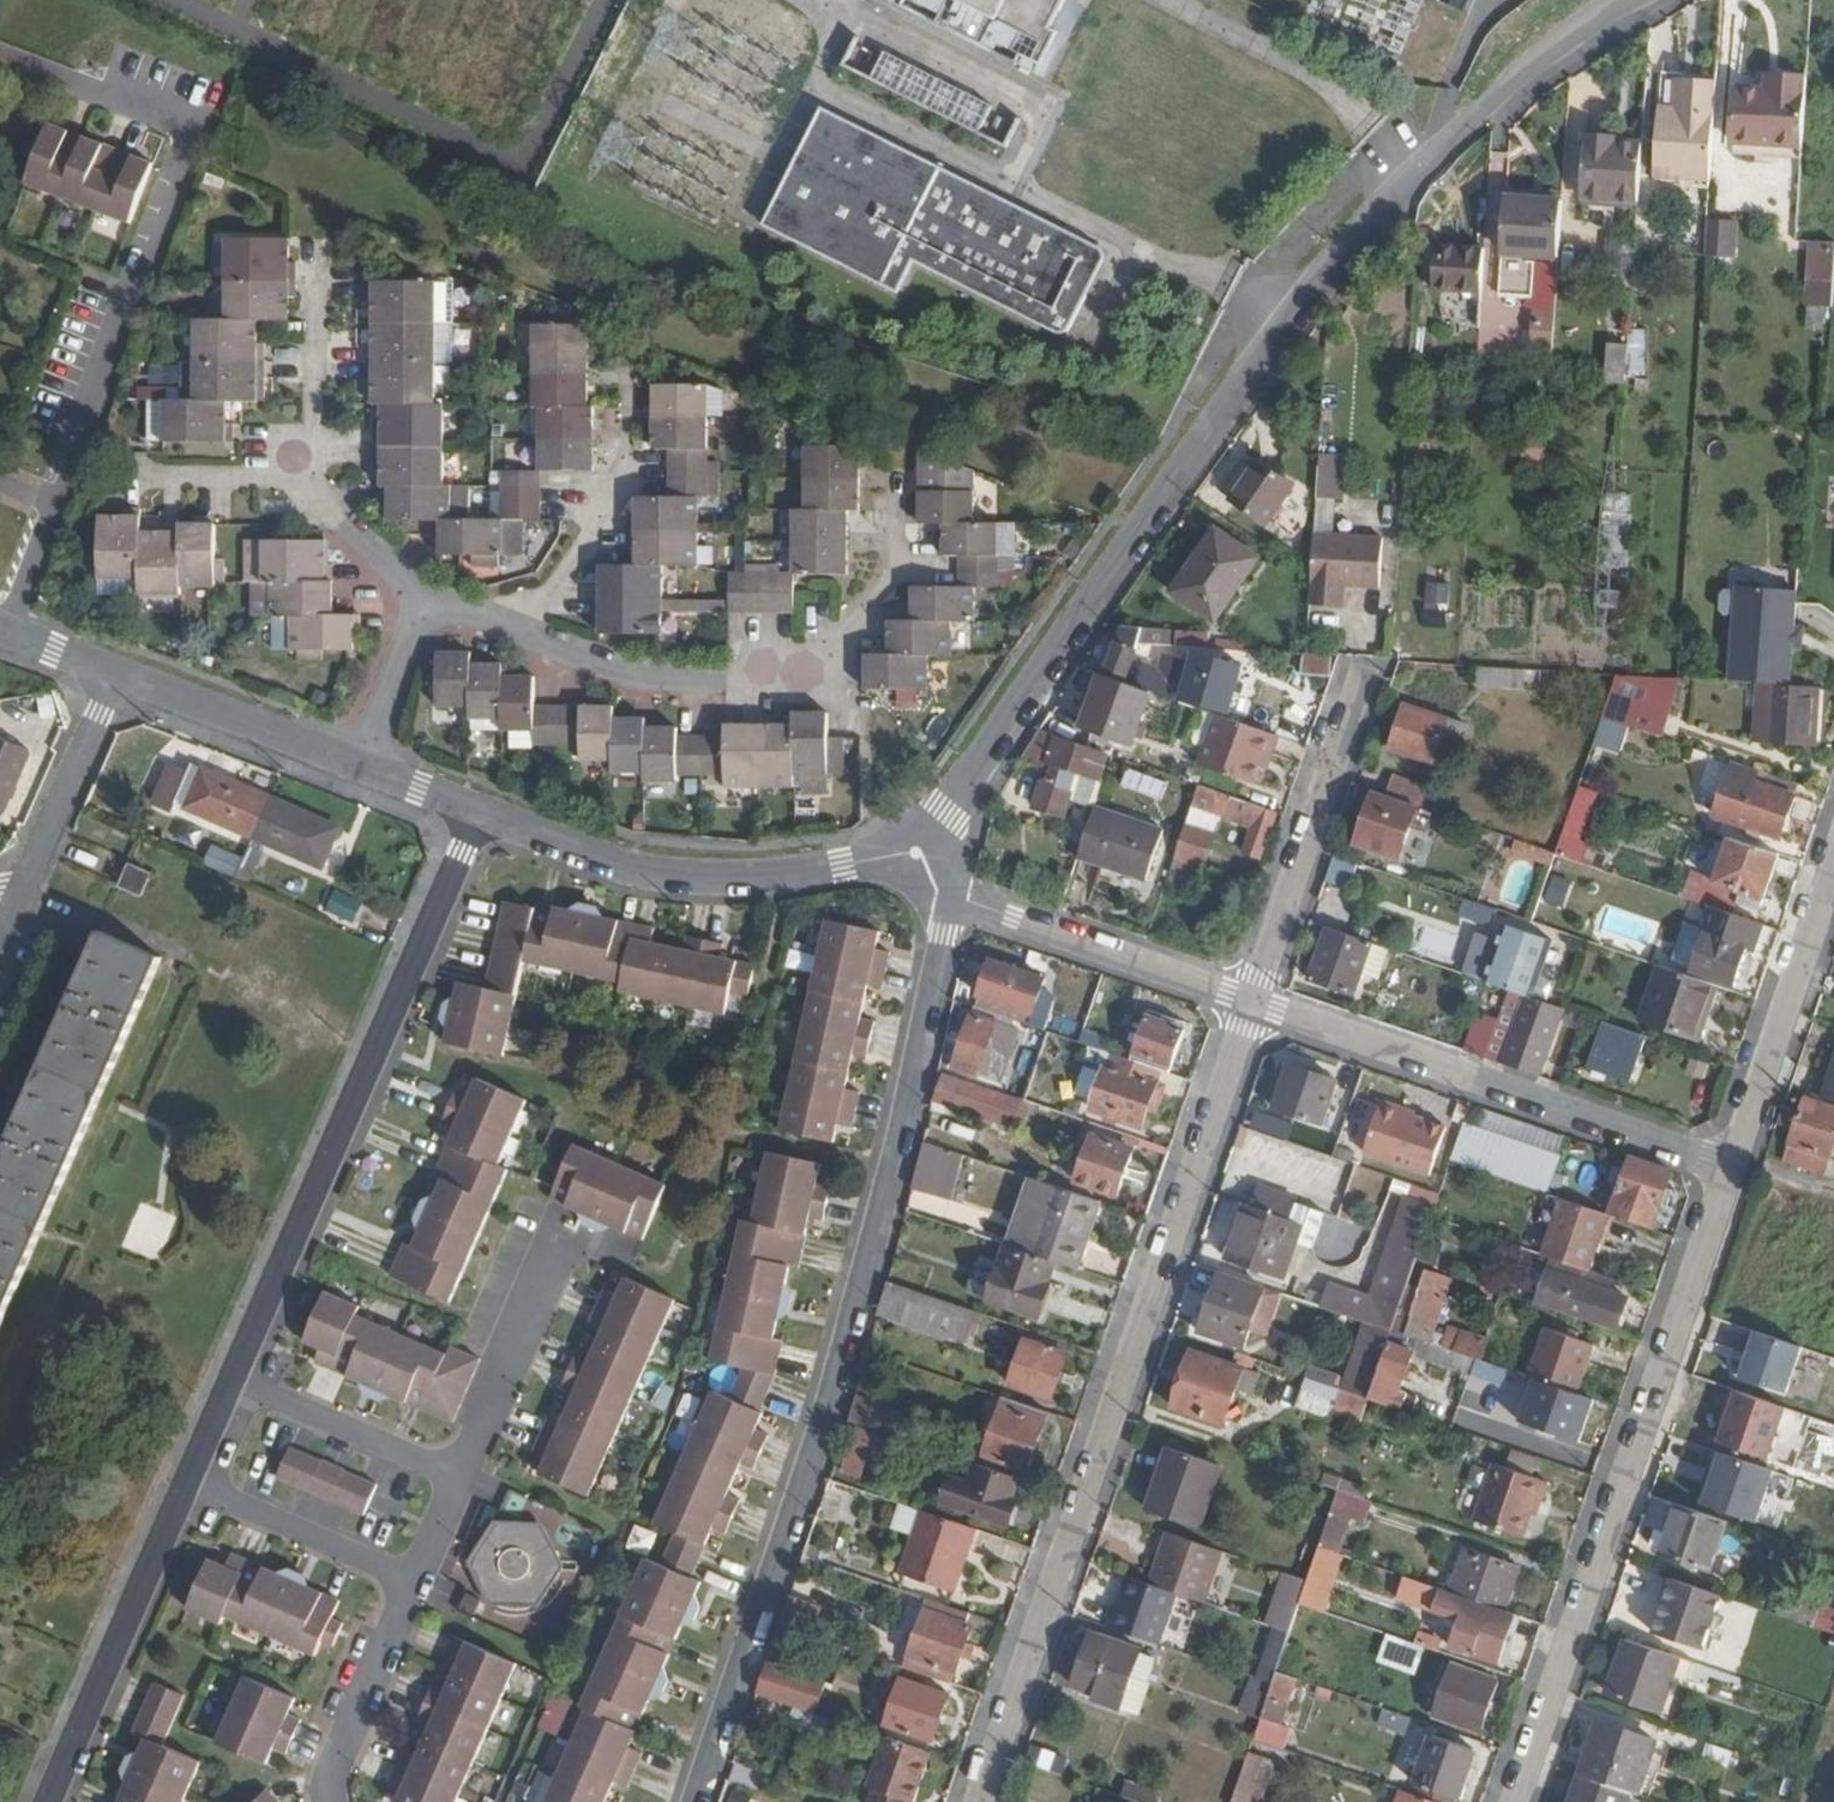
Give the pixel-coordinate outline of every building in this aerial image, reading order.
[(1040,76),(1068,22),(1054,14),(1061,0),(892,0),(1040,76)] [(877,50),(863,78),(975,133),(989,105),(877,50)] [(1772,78),(1762,77),(1761,93),(1772,93),(1772,78)] [(1801,162),(1806,79),(1772,78),(1772,93),(1761,93),(1733,91),(1728,158),(1801,162)] [(1711,178),(1717,84),(1683,82),(1681,106),(1661,103),(1656,174),(1711,178)] [(1094,245),(820,106),(760,225),(898,292),(914,261),(1053,331),(1064,329),(1070,322),(1099,263),(1099,253),(1094,245)] [(47,124),(44,131),(64,139),(68,132),(47,124)] [(64,139),(44,131),(25,185),(131,224),(151,169),(130,162),(132,156),(101,144),(97,151),(80,144),(83,138),(68,132),(64,139)] [(101,144),(83,138),(80,144),(97,151),(101,144)] [(1636,201),(1640,143),(1609,141),(1609,147),(1584,146),(1581,197),(1636,201)] [(130,162),(151,169),(153,163),(132,156),(130,162)] [(1559,251),(1562,201),(1540,199),(1540,192),(1505,191),(1502,248),(1559,251)] [(1703,217),(1702,255),(1733,257),(1735,219),(1703,217)] [(226,238),(226,280),(294,279),(293,261),(288,260),(288,238),(226,238)] [(1432,288),(1483,291),(1486,247),(1434,244),(1432,288)] [(1812,244),(1809,283),(1833,284),(1833,274),(1833,246),(1812,244)] [(294,279),(226,280),(225,320),(256,320),(288,320),(288,299),(294,299),(294,279)] [(435,282),(366,282),(366,302),(371,302),(371,322),(435,323),(435,282)] [(1553,341),(1556,305),(1545,304),(1544,318),(1536,318),(1534,341),(1553,341)] [(1627,345),(1629,306),(1610,305),(1608,343),(1627,345)] [(225,320),(193,319),(193,360),(263,361),(262,341),(257,341),(256,320),(225,320)] [(435,323),(371,322),(371,343),(365,344),(365,363),(435,363),(435,323)] [(587,375),(587,325),(534,327),(534,375),(587,375)] [(263,361),(193,360),(193,401),(225,401),(258,402),(258,379),(263,379),(263,361)] [(435,363),(365,363),(366,381),(371,381),(372,404),(381,405),(435,405),(435,363)] [(587,375),(534,375),(534,407),(539,407),(587,406),(587,375)] [(654,384),(653,416),(706,415),(706,384),(654,384)] [(706,384),(706,415),(717,416),(720,389),(706,384)] [(162,401),(146,401),(148,443),(162,443),(162,401)] [(225,401),(193,401),(162,401),(162,443),(232,443),(231,424),(225,424),(225,401)] [(443,446),(443,405),(435,405),(381,405),(381,426),(374,426),(374,446),(443,446)] [(587,406),(539,407),(539,438),(594,438),(593,406),(587,406)] [(653,416),(654,447),(669,447),(706,447),(706,415),(653,416)] [(594,438),(539,438),(540,471),(594,472),(594,438)] [(98,441),(94,453),(117,453),(117,441),(98,441)] [(859,477),(859,444),(806,445),(805,477),(859,477)] [(444,487),(443,446),(374,446),(375,464),(380,463),(381,487),(387,487),(444,487)] [(706,447),(669,447),(669,464),(706,465),(706,447)] [(972,468),(919,448),(920,523),(943,523),(974,522),(972,468)] [(1313,452),(1312,497),(1339,498),(1340,453),(1313,452)] [(1232,498),(1265,521),(1292,484),(1258,460),(1232,498)] [(669,479),(706,479),(706,472),(706,465),(669,464),(669,479)] [(540,486),(540,471),(502,470),(502,486),(540,486)] [(805,477),(805,508),(847,508),(860,508),(859,477),(805,477)] [(670,496),(697,496),(706,496),(706,479),(669,479),(670,496)] [(540,503),(540,486),(502,486),(502,503),(540,503)] [(449,487),(444,487),(387,487),(389,520),(441,520),(451,520),(449,487)] [(1600,567),(1626,566),(1624,492),(1598,493),(1600,567)] [(634,530),(697,529),(697,496),(670,496),(633,496),(634,530)] [(502,520),(540,520),(540,503),(502,503),(502,520)] [(793,508),(793,540),(847,540),(847,508),(805,508),(793,508)] [(119,517),(98,516),(98,579),(139,579),(140,532),(140,509),(120,509),(119,517)] [(440,556),(460,556),(502,556),(502,520),(451,520),(441,520),(440,556)] [(1016,570),(1015,522),(974,522),(943,523),(944,554),(960,554),(998,554),(998,570),(1016,570)] [(139,579),(139,595),(180,596),(180,587),(179,524),(162,524),(161,532),(140,532),(139,579)] [(180,587),(215,587),(215,582),(215,524),(179,524),(180,587)] [(636,564),(661,564),(698,564),(697,529),(634,530),(635,548),(636,564)] [(1258,557),(1215,529),(1173,590),(1215,619),(1258,557)] [(635,548),(634,530),(625,530),(626,548),(635,548)] [(1313,533),(1307,604),(1344,605),(1345,583),(1378,585),(1381,538),(1313,533)] [(263,582),(271,582),(331,582),(331,564),(324,564),(324,541),(263,540),(263,582)] [(847,540),(793,540),(793,573),(847,573),(847,540)] [(961,570),(998,570),(998,554),(960,554),(961,570)] [(599,564),(599,599),(661,599),(661,564),(636,564),(599,564)] [(999,584),(998,570),(961,570),(961,584),(974,584),(999,584)] [(762,574),(762,611),(777,611),(776,573),(762,574)] [(793,573),(776,573),(777,611),(793,611),(793,573)] [(730,574),(729,610),(747,610),(746,574),(730,574)] [(746,574),(747,610),(762,611),(762,574),(746,574)] [(271,582),(271,616),(274,616),(290,616),(331,616),(331,582),(271,582)] [(346,616),(345,582),(331,582),(331,616),(346,616)] [(951,619),(974,619),(974,584),(961,584),(912,585),(912,619),(951,619)] [(1732,634),(1729,682),(1743,683),(1768,683),(1768,686),(1776,686),(1789,686),(1790,664),(1792,641),(1795,592),(1735,588),(1734,604),(1722,603),(1719,606),(1717,630),(1720,633),(1732,634)] [(599,599),(600,634),(662,634),(661,599),(599,599)] [(275,650),(291,651),(290,616),(274,616),(275,650)] [(324,651),(353,651),(353,636),(352,616),(346,616),(331,616),(290,616),(291,651),(298,651),(299,661),(324,662),(324,651)] [(352,616),(353,636),(361,635),(360,617),(352,616)] [(928,655),(951,655),(951,619),(912,619),(889,619),(890,655),(928,655)] [(1140,640),(1174,643),(1167,629),(1118,624),(1116,635),(1121,637),(1107,676),(1125,682),(1129,670),(1140,640)] [(1177,629),(1174,643),(1207,645),(1207,631),(1177,629)] [(1799,642),(1792,641),(1790,664),(1797,666),(1799,642)] [(1196,701),(1212,657),(1193,650),(1191,659),(1163,652),(1161,675),(1182,682),(1178,695),(1196,701)] [(436,706),(469,706),(470,664),(470,652),(437,652),(436,706)] [(928,688),(928,655),(890,655),(866,655),(867,688),(928,688)] [(469,718),(501,717),(501,676),(501,665),(470,664),(469,706),(469,718)] [(1527,667),(1478,664),(1477,684),(1526,688),(1527,667)] [(1079,702),(1100,674),(1080,667),(1062,696),(1079,702)] [(1156,679),(1129,670),(1125,682),(1153,692),(1156,679)] [(1681,679),(1676,678),(1617,674),(1603,716),(1661,736),(1681,679)] [(501,717),(501,730),(534,730),(533,706),(533,677),(501,676),(501,717)] [(1768,683),(1759,683),(1757,742),(1766,742),(1768,686),(1768,683)] [(1768,686),(1766,742),(1817,747),(1820,688),(1807,686),(1789,686),(1776,686),(1768,686)] [(1389,748),(1434,763),(1443,739),(1463,745),(1470,727),(1405,705),(1389,748)] [(534,743),(548,744),(549,706),(533,706),(534,730),(534,743)] [(548,744),(556,743),(565,744),(565,706),(549,706),(548,744)] [(565,744),(581,744),(581,707),(565,706),(565,744)] [(581,760),(613,761),(613,718),(613,707),(581,707),(581,744),(581,760)] [(795,785),(795,790),(819,790),(820,774),(842,774),(842,747),(828,746),(828,713),(794,712),(794,724),(795,785)] [(1277,757),(1284,736),(1224,716),(1208,766),(1241,778),(1238,786),(1256,792),(1259,784),(1272,789),(1283,759),(1277,757)] [(469,730),(501,730),(501,717),(469,718),(469,730)] [(613,761),(613,772),(645,772),(645,727),(645,718),(613,718),(613,761)] [(759,725),(760,785),(795,785),(794,724),(759,725)] [(701,773),(701,785),(760,785),(759,725),(725,725),(725,736),(726,774),(711,773),(701,773)] [(645,772),(645,781),(678,781),(678,773),(678,736),(678,728),(645,727),(645,772)] [(1039,733),(1022,762),(1028,765),(1035,768),(1050,762),(1056,765),(1062,766),(1057,779),(1051,781),(1044,782),(1035,809),(1062,819),(1081,772),(1105,781),(1113,758),(1039,733)] [(4,810),(32,750),(0,736),(0,808),(4,810)] [(678,736),(678,773),(695,773),(694,736),(678,736)] [(695,773),(701,773),(711,773),(711,736),(694,736),(695,773)] [(711,736),(711,773),(726,774),(725,736),(711,736)] [(1758,769),(1732,760),(1715,816),(1781,839),(1796,796),(1754,782),(1758,769)] [(1062,766),(1056,765),(1051,781),(1057,779),(1062,766)] [(255,839),(273,800),(205,770),(187,810),(255,839)] [(1395,775),(1389,794),(1418,805),(1426,807),(1431,788),(1395,775)] [(1261,855),(1277,810),(1200,784),(1192,804),(1253,827),(1245,850),(1261,855)] [(1578,839),(1593,790),(1575,784),(1554,850),(1590,862),(1596,845),(1578,839)] [(1451,795),(1431,788),(1426,807),(1445,813),(1451,795)] [(1389,794),(1378,791),(1373,806),(1384,810),(1389,794)] [(1384,810),(1373,806),(1370,805),(1356,842),(1401,858),(1418,805),(1389,794),(1384,810)] [(341,829),(273,800),(255,839),(323,869),(341,829)] [(1097,807),(1081,854),(1150,878),(1166,831),(1097,807)] [(1176,855),(1205,865),(1214,839),(1185,829),(1176,855)] [(1512,848),(1553,861),(1557,852),(1515,838),(1512,848)] [(1779,853),(1735,838),(1720,883),(1764,898),(1779,853)] [(1176,855),(1170,869),(1200,879),(1205,865),(1176,855)] [(124,885),(145,894),(154,873),(134,864),(124,885)] [(335,889),(328,913),(359,922),(365,898),(335,889)] [(566,908),(548,904),(518,894),(490,979),(466,971),(448,1031),(503,1047),(532,954),(636,989),(633,996),(731,1028),(732,1024),(752,1030),(768,983),(733,973),(737,958),(706,948),(701,961),(666,950),(670,937),(655,932),(653,937),(636,931),(638,926),(618,920),(608,916),(611,908),(597,903),(585,909),(568,904),(566,908)] [(1495,907),(1462,896),(1456,912),(1489,924),(1495,907)] [(550,898),(548,904),(566,908),(568,904),(550,898)] [(1763,924),(1714,907),(1693,969),(1736,984),(1751,942),(1756,944),(1763,924)] [(881,949),(884,932),(831,920),(786,1129),(838,1141),(842,1124),(855,1127),(862,1091),(848,1089),(857,1054),(871,1057),(878,1023),(864,1019),(873,984),(886,987),(894,952),(881,949)] [(1500,934),(1485,980),(1509,988),(1533,996),(1552,941),(1517,929),(1504,924),(1500,934)] [(1373,941),(1328,925),(1310,977),(1355,992),(1361,974),(1373,941)] [(653,937),(655,932),(638,926),(636,931),(653,937)] [(162,956),(105,931),(0,1168),(0,1323),(162,956)] [(1373,941),(1361,974),(1379,979),(1392,948),(1373,941)] [(993,962),(977,1007),(1031,1025),(1046,980),(993,962)] [(1717,985),(1661,965),(1643,1019),(1694,1037),(1702,1015),(1707,1017),(1717,985)] [(1507,992),(1498,1021),(1487,1052),(1524,1065),(1544,1005),(1507,992)] [(1462,1009),(1450,1044),(1486,1056),(1487,1052),(1498,1021),(1462,1009)] [(956,1067),(980,1075),(989,1049),(997,1052),(1006,1030),(995,1027),(997,1022),(974,1015),(956,1067)] [(1131,1058),(1159,1067),(1169,1071),(1184,1028),(1146,1016),(1131,1058)] [(1644,1034),(1607,1021),(1591,1067),(1628,1080),(1644,1034)] [(1131,1058),(1090,1044),(1085,1058),(1105,1065),(1091,1108),(1142,1125),(1148,1107),(1155,1109),(1165,1085),(1154,1081),(1159,1067),(1131,1058)] [(1276,1107),(1324,1124),(1328,1110),(1338,1081),(1290,1065),(1289,1067),(1284,1065),(1276,1085),(1282,1087),(1276,1107)] [(444,1170),(422,1217),(414,1236),(406,1232),(391,1265),(449,1292),(507,1160),(496,1155),(525,1089),(479,1069),(472,1085),(457,1079),(443,1111),(457,1118),(435,1166),(444,1170)] [(938,1100),(985,1117),(992,1093),(946,1077),(938,1100)] [(1338,1081),(1328,1110),(1345,1115),(1354,1086),(1338,1081)] [(1404,1109),(1405,1106),(1382,1099),(1364,1149),(1430,1172),(1447,1124),(1415,1113),(1404,1109)] [(1806,1099),(1801,1111),(1784,1105),(1778,1124),(1795,1130),(1785,1161),(1824,1174),(1833,1145),(1833,1108),(1806,1099)] [(1257,1115),(1252,1129),(1292,1143),(1297,1129),(1257,1115)] [(1562,1152),(1465,1118),(1450,1160),(1549,1193),(1562,1152)] [(1078,1179),(1118,1193),(1134,1149),(1093,1135),(1078,1179)] [(624,1221),(641,1230),(665,1180),(571,1139),(550,1187),(565,1195),(562,1201),(589,1212),(586,1220),(598,1225),(611,1221),(621,1227),(624,1221)] [(913,1186),(955,1199),(970,1154),(928,1141),(913,1186)] [(646,1717),(653,1701),(657,1690),(665,1694),(670,1683),(664,1671),(671,1657),(665,1655),(673,1637),(679,1640),(691,1613),(699,1616),(704,1605),(699,1596),(705,1581),(695,1576),(716,1527),(727,1533),(741,1500),(729,1495),(744,1463),(755,1468),(769,1435),(759,1429),(766,1414),(764,1413),(777,1371),(784,1336),(776,1334),(792,1266),(800,1267),(811,1215),(826,1218),(833,1183),(820,1179),(823,1162),(771,1150),(755,1220),(744,1217),(711,1359),(743,1368),(733,1398),(712,1390),(656,1523),(679,1533),(666,1563),(649,1555),(582,1710),(588,1713),(550,1801),(608,1801),(616,1784),(631,1789),(645,1757),(632,1751),(638,1735),(631,1731),(638,1715),(646,1717)] [(1672,1171),(1630,1156),(1610,1214),(1652,1229),(1672,1171)] [(1101,1201),(1052,1184),(1029,1252),(1055,1260),(1078,1268),(1101,1201)] [(565,1195),(550,1187),(547,1193),(562,1201),(565,1195)] [(1609,1213),(1560,1197),(1541,1253),(1590,1269),(1609,1213)] [(1298,1201),(1293,1218),(1304,1222),(1321,1228),(1326,1210),(1298,1201)] [(1293,1218),(1245,1202),(1226,1257),(1284,1278),(1297,1242),(1304,1222),(1293,1218)] [(621,1227),(639,1235),(641,1230),(624,1221),(621,1227)] [(1304,1222),(1297,1242),(1314,1247),(1321,1228),(1304,1222)] [(1047,1282),(1055,1260),(1029,1252),(1008,1244),(990,1297),(1040,1314),(1050,1283),(1047,1282)] [(1352,1288),(1342,1313),(1366,1321),(1393,1329),(1408,1283),(1416,1260),(1390,1251),(1375,1295),(1352,1288)] [(1475,1358),(1481,1360),(1488,1340),(1449,1327),(1447,1334),(1434,1330),(1451,1276),(1426,1270),(1420,1288),(1408,1283),(1393,1329),(1475,1358)] [(1257,1283),(1219,1271),(1199,1330),(1238,1343),(1257,1283)] [(535,1470),(590,1493),(677,1298),(623,1274),(616,1288),(602,1283),(587,1315),(601,1321),(586,1355),(572,1349),(558,1380),(572,1387),(557,1420),(543,1414),(529,1446),(542,1453),(535,1470)] [(1563,1312),(1591,1320),(1592,1317),(1620,1326),(1629,1298),(1574,1278),(1563,1312)] [(964,1341),(974,1309),(890,1281),(882,1314),(964,1341)] [(421,1402),(450,1415),(478,1352),(448,1338),(444,1347),(353,1306),(356,1298),(323,1283),(299,1340),(315,1347),(312,1354),(329,1361),(331,1355),(350,1363),(347,1370),(368,1379),(365,1388),(377,1394),(389,1388),(402,1394),(405,1388),(423,1396),(421,1402)] [(1523,1297),(1489,1286),(1484,1303),(1498,1307),(1496,1315),(1515,1321),(1523,1297)] [(1393,1329),(1366,1321),(1351,1365),(1370,1372),(1378,1350),(1385,1353),(1389,1340),(1393,1329)] [(1577,1386),(1591,1343),(1537,1326),(1523,1369),(1577,1386)] [(1052,1397),(1072,1342),(1029,1327),(1011,1383),(1052,1397)] [(1812,1347),(1754,1328),(1736,1381),(1794,1400),(1812,1347)] [(1475,1358),(1393,1329),(1389,1340),(1413,1348),(1412,1351),(1471,1371),(1475,1358)] [(1385,1353),(1369,1397),(1411,1411),(1417,1392),(1400,1386),(1412,1351),(1413,1348),(1389,1340),(1385,1353)] [(1263,1361),(1246,1355),(1242,1369),(1192,1352),(1173,1407),(1223,1424),(1235,1390),(1252,1396),(1263,1361)] [(331,1355),(329,1361),(347,1370),(350,1363),(331,1355)] [(1342,1387),(1307,1376),(1296,1407),(1331,1419),(1342,1387)] [(1536,1378),(1521,1421),(1580,1441),(1595,1398),(1536,1378)] [(402,1394),(421,1402),(423,1396),(405,1388),(402,1394)] [(1790,1409),(1732,1390),(1715,1442),(1772,1461),(1790,1409)] [(981,1443),(987,1445),(1005,1396),(993,1391),(977,1433),(984,1435),(981,1443)] [(1040,1434),(1048,1410),(1005,1396),(987,1445),(985,1453),(1028,1469),(1034,1454),(1042,1456),(1048,1438),(1040,1434)] [(858,1398),(850,1425),(859,1427),(860,1421),(897,1434),(904,1413),(858,1398)] [(899,1442),(859,1427),(844,1469),(864,1477),(871,1453),(894,1460),(899,1442)] [(922,1450),(925,1444),(905,1437),(903,1444),(922,1450)] [(1147,1510),(1200,1528),(1222,1465),(1168,1448),(1147,1510)] [(313,1494),(325,1464),(291,1450),(278,1479),(313,1494)] [(1775,1470),(1717,1451),(1700,1504),(1757,1523),(1775,1470)] [(1011,1502),(1020,1477),(981,1463),(972,1488),(950,1481),(941,1506),(1007,1529),(1016,1504),(1011,1502)] [(1538,1500),(1543,1501),(1549,1480),(1495,1463),(1475,1519),(1525,1536),(1533,1512),(1538,1500)] [(334,1503),(347,1473),(325,1464),(313,1494),(334,1503)] [(379,1487),(347,1473),(334,1503),(366,1517),(379,1487)] [(1373,1501),(1338,1489),(1319,1545),(1340,1553),(1352,1516),(1365,1521),(1373,1501)] [(1539,1513),(1543,1501),(1538,1500),(1533,1512),(1539,1513)] [(1710,1570),(1727,1521),(1679,1505),(1662,1554),(1710,1570)] [(955,1590),(977,1528),(922,1509),(900,1572),(955,1590)] [(541,1532),(522,1526),(503,1529),(484,1545),(479,1562),(480,1581),(495,1599),(513,1608),(537,1605),(552,1591),(560,1570),(556,1547),(541,1532)] [(1221,1551),(1166,1532),(1149,1582),(1178,1593),(1203,1601),(1221,1551)] [(276,1566),(264,1561),(261,1566),(244,1559),(246,1552),(229,1545),(222,1558),(207,1552),(185,1601),(218,1616),(222,1608),(314,1648),(319,1638),(329,1642),(340,1617),(329,1614),(336,1598),(319,1592),(321,1586),(297,1575),(300,1567),(287,1561),(276,1566)] [(1340,1553),(1319,1545),(1307,1580),(1300,1602),(1324,1610),(1344,1554),(1340,1553)] [(1472,1597),(1485,1601),(1505,1608),(1519,1568),(1465,1549),(1450,1589),(1472,1597)] [(261,1566),(264,1561),(246,1552),(244,1559),(261,1566)] [(1149,1582),(1127,1574),(1117,1606),(1113,1605),(1107,1627),(1160,1644),(1178,1593),(1149,1582)] [(1300,1602),(1307,1580),(1290,1574),(1278,1610),(1273,1608),(1268,1622),(1291,1630),(1300,1602)] [(1498,1660),(1515,1612),(1505,1608),(1485,1601),(1472,1597),(1450,1589),(1406,1575),(1398,1598),(1459,1619),(1450,1644),(1474,1652),(1498,1660)] [(1704,1649),(1724,1594),(1676,1577),(1657,1632),(1704,1649)] [(338,1594),(321,1586),(319,1592),(336,1598),(338,1594)] [(783,1623),(792,1627),(801,1596),(793,1593),(783,1623)] [(1778,1613),(1815,1625),(1822,1606),(1785,1593),(1778,1613)] [(967,1623),(971,1612),(940,1601),(936,1613),(922,1608),(904,1665),(948,1680),(951,1667),(958,1669),(973,1626),(967,1623)] [(1093,1635),(1085,1659),(1132,1676),(1147,1681),(1155,1659),(1140,1654),(1141,1651),(1093,1635)] [(1662,1709),(1681,1654),(1626,1636),(1609,1690),(1662,1709)] [(450,1637),(444,1654),(455,1659),(441,1692),(429,1687),(415,1719),(427,1725),(412,1757),(401,1753),(387,1785),(398,1790),(393,1801),(458,1801),(516,1667),(450,1637)] [(665,1655),(671,1657),(679,1640),(673,1637),(665,1655)] [(1271,1642),(1259,1678),(1272,1682),(1277,1670),(1285,1647),(1271,1642)] [(1132,1676),(1085,1659),(1076,1686),(1105,1697),(1103,1704),(1120,1709),(1132,1676)] [(760,1691),(817,1711),(827,1680),(770,1661),(760,1691)] [(1435,1714),(1481,1729),(1498,1680),(1453,1664),(1435,1714)] [(1280,1724),(1296,1677),(1277,1670),(1272,1682),(1261,1717),(1280,1724)] [(285,1707),(293,1692),(244,1671),(215,1736),(263,1758),(271,1741),(286,1747),(301,1714),(285,1707)] [(202,1756),(164,1740),(184,1691),(156,1678),(135,1727),(148,1733),(143,1745),(139,1756),(130,1753),(125,1766),(130,1778),(119,1801),(182,1801),(202,1756)] [(888,1722),(935,1738),(950,1694),(903,1679),(888,1722)] [(1403,1736),(1409,1719),(1379,1708),(1372,1725),(1403,1736)] [(638,1735),(646,1717),(638,1715),(631,1731),(638,1735)] [(1629,1788),(1633,1790),(1652,1736),(1597,1716),(1578,1771),(1629,1788)] [(1439,1801),(1456,1801),(1474,1750),(1432,1735),(1412,1793),(1439,1801)] [(931,1751),(889,1736),(871,1786),(877,1787),(872,1801),(914,1801),(931,1751)] [(1720,1765),(1726,1749),(1702,1741),(1696,1756),(1720,1765)] [(1033,1747),(1027,1763),(1062,1775),(1066,1758),(1033,1747)] [(1276,1760),(1240,1753),(1230,1801),(1268,1801),(1276,1760)] [(1578,1771),(1567,1801),(1624,1801),(1629,1788),(1578,1771)] [(1159,1793),(1127,1781),(1122,1796),(1139,1801),(1156,1801),(1159,1793)] [(1100,1788),(1095,1801),(1139,1801),(1122,1796),(1100,1788)] [(282,1799),(269,1789),(257,1801),(279,1801),(282,1799)] [(1412,1793),(1403,1790),(1399,1801),(1439,1801),(1412,1793)]
